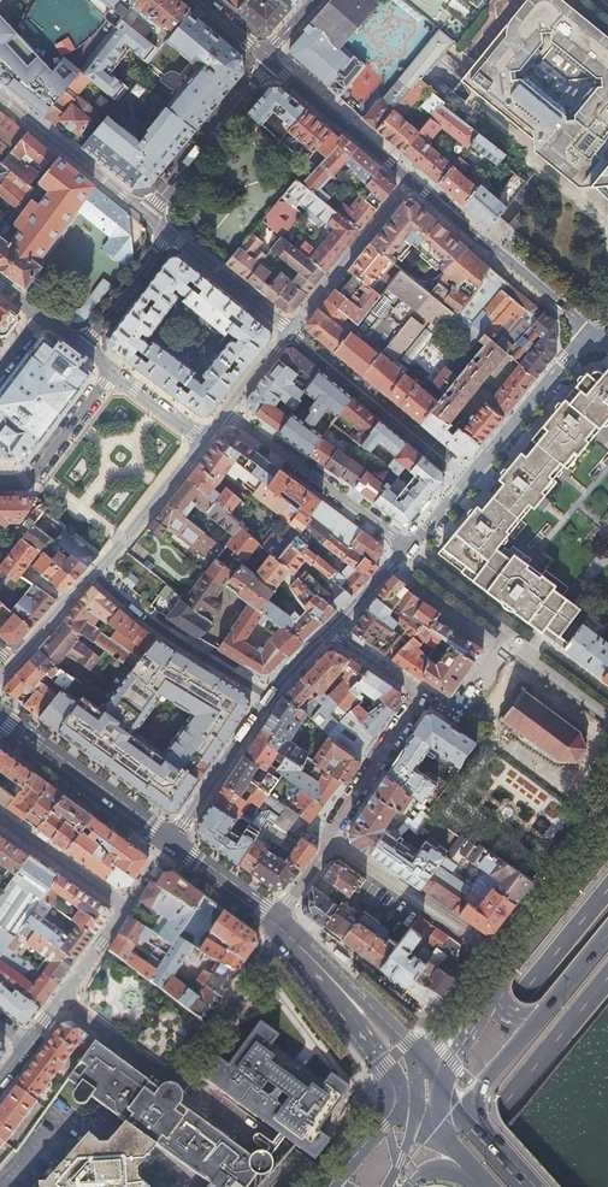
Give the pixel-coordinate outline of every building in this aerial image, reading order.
[(23,100),(44,117),(92,54),(25,0),(2,0),(0,3),(0,82),(23,100)] [(93,53),(136,0),(27,0),(93,53)] [(189,9),(178,0),(137,0),(135,3),(142,9),(135,18),(156,35),(165,23),(173,29),(189,9)] [(228,2),(237,9),(244,0),(226,0),(228,2)] [(290,8),(281,0),(244,0),(237,9),(250,20),(262,32),(270,31),(277,23),(290,8)] [(372,0),(331,0),(324,7),(309,24),(301,33),(289,46),(289,55),(337,97),(338,97),(346,88),(348,89),(350,86),(349,85),(364,67),(340,46),(377,4),(372,0)] [(564,0),(526,0),(461,80),(534,140),(536,154),(543,159),(577,186),(596,184),(604,194),(607,198),(607,35),(564,0)] [(202,63),(166,106),(195,130),(244,71),(241,53),(217,33),(189,9),(173,29),(165,40),(192,62),(196,58),(202,63)] [(116,102),(158,48),(122,19),(79,72),(90,81),(116,102)] [(420,78),(421,79),(436,60),(453,40),(440,29),(407,68),(420,78)] [(393,110),(420,78),(407,68),(381,99),(393,110)] [(51,123),(54,126),(59,121),(78,136),(97,113),(77,97),(90,81),(79,72),(44,117),(51,123)] [(402,117),(428,85),(421,79),(420,78),(393,110),(376,130),(386,139),(402,152),(419,131),(402,117)] [(271,86),(248,114),(279,140),(287,131),(307,109),(291,96),(279,86),(271,86)] [(421,129),(442,104),(444,101),(433,92),(421,106),(430,113),(418,127),(421,129)] [(363,118),(376,130),(393,110),(381,99),(380,98),(363,118)] [(470,144),(479,133),(442,104),(421,129),(419,131),(402,152),(418,166),(438,183),(453,166),(443,158),(429,146),(431,143),(429,141),(441,127),(458,140),(452,148),(461,155),(470,144)] [(108,169),(132,188),(150,185),(154,179),(169,161),(196,130),(195,130),(166,106),(147,129),(150,131),(141,142),(106,115),(81,147),(108,169)] [(307,109),(287,131),(296,138),(294,141),(296,143),(298,140),(313,152),(316,147),(331,130),(316,117),(307,109)] [(0,111),(0,162),(1,163),(26,133),(13,122),(0,111)] [(331,130),(316,147),(325,155),(327,153),(328,154),(336,145),(373,177),(377,171),(378,170),(381,167),(361,150),(341,133),(338,136),(336,135),(331,130)] [(42,145),(26,133),(1,163),(10,171),(29,185),(39,173),(20,158),(26,152),(44,166),(54,155),(42,145)] [(491,170),(498,161),(504,154),(479,133),(470,144),(491,160),(486,166),(491,170)] [(290,150),(303,161),(304,161),(310,155),(304,150),(301,150),(294,145),(290,150)] [(364,199),(375,209),(382,201),(383,201),(388,195),(395,186),(377,171),(373,177),(336,145),(328,154),(327,153),(325,155),(302,182),(313,191),(330,172),(333,174),(344,162),(348,166),(347,167),(372,190),(364,199)] [(453,166),(460,157),(461,155),(452,148),(443,158),(453,166)] [(451,194),(464,205),(480,184),(485,178),(477,172),(470,181),(461,174),(468,164),(460,157),(453,166),(438,183),(451,194)] [(58,158),(38,182),(43,186),(3,239),(0,236),(0,265),(28,286),(75,321),(84,321),(109,286),(135,252),(130,216),(94,187),(60,160),(58,158)] [(0,162),(0,185),(10,171),(1,163),(0,162)] [(10,171),(0,185),(0,196),(16,209),(33,188),(29,185),(10,171)] [(525,182),(514,173),(495,197),(489,192),(486,189),(480,184),(464,205),(476,216),(489,227),(499,215),(500,214),(506,206),(506,205),(510,200),(522,185),(525,182)] [(281,236),(282,237),(301,213),(317,227),(323,220),(326,223),(327,222),(333,227),(315,250),(304,241),(303,242),(298,238),(293,245),(325,271),(341,251),(359,229),(349,220),(348,221),(336,211),(325,201),(315,193),(313,191),(302,182),(302,181),(297,177),(280,197),(269,211),(261,220),(281,236)] [(320,188),(315,193),(325,201),(329,196),(320,188)] [(349,220),(359,229),(368,218),(375,209),(364,199),(359,195),(349,208),(343,203),(336,211),(348,221),(349,220)] [(443,226),(432,217),(422,209),(421,207),(414,202),(403,203),(388,222),(370,244),(389,259),(395,264),(398,260),(406,250),(410,245),(420,253),(429,260),(431,258),(440,266),(446,271),(468,248),(462,243),(456,237),(443,226)] [(506,206),(500,214),(510,222),(516,214),(506,205),(506,206)] [(260,263),(266,254),(257,247),(262,240),(252,232),(246,240),(245,239),(242,244),(226,264),(236,272),(246,280),(260,263)] [(270,271),(260,263),(246,280),(261,292),(286,312),(293,311),(306,295),(325,271),(293,245),(282,237),(281,236),(270,250),(281,258),(284,255),(287,258),(285,261),(299,272),(292,281),(280,272),(277,277),(270,271)] [(379,272),(389,259),(370,244),(359,259),(349,271),(354,275),(368,286),(376,275),(378,277),(381,274),(379,272)] [(468,248),(446,271),(448,273),(460,283),(469,274),(481,283),(490,267),(479,258),(468,248)] [(408,252),(406,250),(398,260),(401,262),(408,252)] [(429,260),(420,253),(418,255),(428,263),(437,270),(440,266),(431,258),(429,260)] [(139,297),(163,315),(177,296),(176,293),(172,290),(174,287),(186,297),(203,275),(187,263),(178,255),(169,256),(150,282),(139,297)] [(500,275),(490,267),(481,283),(471,297),(467,302),(459,311),(485,333),(514,299),(530,313),(538,307),(524,295),(509,283),(500,275)] [(414,279),(402,269),(394,279),(391,282),(388,286),(417,308),(421,303),(430,292),(419,283),(414,288),(409,284),(414,279)] [(203,275),(186,297),(183,301),(224,334),(227,330),(244,308),(227,294),(203,275)] [(335,288),(327,299),(358,324),(359,322),(381,295),(368,286),(354,275),(340,292),(335,288)] [(439,283),(431,292),(444,303),(443,303),(455,312),(457,314),(459,311),(467,302),(471,297),(455,285),(451,291),(448,289),(450,287),(447,285),(445,287),(439,283)] [(431,292),(430,292),(421,303),(446,323),(455,312),(443,303),(444,303),(431,292)] [(149,334),(163,315),(139,297),(122,319),(108,338),(109,347),(118,354),(134,366),(151,343),(140,335),(142,332),(146,335),(149,334)] [(351,331),(358,324),(327,299),(314,315),(307,323),(308,330),(320,340),(335,352),(349,334),(331,319),(335,315),(350,327),(348,329),(351,331)] [(530,313),(514,299),(485,333),(496,343),(502,335),(513,345),(532,326),(544,312),(541,310),(538,307),(530,313)] [(6,334),(16,321),(16,315),(8,309),(6,312),(0,307),(0,335),(6,334)] [(260,321),(244,308),(227,330),(238,339),(236,341),(233,339),(229,340),(217,354),(241,374),(253,360),(271,338),(270,329),(260,321)] [(544,312),(532,326),(513,345),(507,352),(520,363),(520,364),(536,377),(539,373),(546,364),(552,355),(555,352),(555,334),(555,321),(550,317),(544,312)] [(194,322),(197,324),(201,327),(204,323),(198,318),(194,322)] [(192,320),(183,331),(189,335),(197,324),(194,322),(192,320)] [(368,328),(359,322),(358,324),(351,331),(349,334),(335,352),(350,365),(363,375),(387,345),(399,331),(391,324),(380,337),(368,328)] [(189,335),(183,331),(174,343),(180,348),(189,335)] [(159,332),(153,339),(157,342),(162,335),(159,332)] [(496,343),(485,333),(479,339),(485,344),(477,353),(483,357),(478,362),(473,358),(458,376),(446,367),(434,382),(445,392),(449,387),(453,390),(449,396),(445,393),(439,401),(432,410),(450,423),(452,420),(453,419),(507,352),(496,343)] [(502,335),(496,343),(507,352),(513,345),(502,335)] [(81,362),(56,344),(55,343),(54,344),(44,336),(33,349),(32,349),(29,353),(28,353),(0,389),(0,449),(11,457),(12,455),(23,463),(39,442),(40,442),(43,438),(44,438),(80,391),(79,391),(82,387),(82,386),(92,372),(82,364),(82,363),(81,362)] [(56,344),(81,362),(86,356),(74,347),(61,337),(56,344)] [(153,339),(151,343),(134,366),(150,377),(175,396),(192,374),(194,370),(157,342),(153,339)] [(404,359),(387,345),(363,375),(375,385),(387,395),(405,373),(416,360),(427,347),(419,340),(404,359)] [(284,353),(279,359),(295,372),(298,374),(301,370),(312,379),(319,370),(304,358),(292,348),(287,349),(284,353)] [(205,356),(199,362),(200,363),(198,366),(204,371),(212,361),(217,354),(211,349),(205,356)] [(192,374),(175,396),(185,403),(201,415),(209,413),(222,397),(241,374),(217,354),(212,361),(204,371),(203,372),(203,376),(206,378),(203,382),(192,374)] [(298,399),(306,388),(294,379),(298,374),(295,372),(279,359),(279,360),(272,368),(266,376),(298,399)] [(522,394),(536,377),(520,364),(488,404),(486,403),(474,416),(472,414),(469,418),(471,420),(465,428),(463,430),(462,431),(480,444),(500,421),(522,394)] [(561,635),(581,608),(572,601),(552,585),(554,582),(515,552),(511,557),(498,547),(511,531),(532,506),(535,508),(557,480),(554,477),(561,468),(564,464),(568,467),(607,418),(607,368),(599,378),(597,381),(588,373),(581,381),(577,386),(581,390),(577,395),(570,403),(566,399),(561,404),(539,431),(533,438),(537,443),(534,447),(530,451),(527,455),(522,451),(499,479),(504,483),(500,487),(482,509),(478,505),(469,515),(445,544),(443,546),(450,552),(466,564),(461,570),(486,589),(511,607),(541,630),(547,624),(552,628),(561,635)] [(309,385),(306,388),(298,399),(301,401),(278,432),(293,443),(308,454),(322,437),(332,424),(338,417),(353,398),(336,384),(319,370),(312,379),(309,385)] [(405,373),(387,395),(406,410),(421,423),(432,410),(439,401),(415,381),(410,377),(405,373)] [(262,419),(278,431),(277,431),(278,432),(301,401),(298,399),(266,376),(257,388),(246,402),(247,407),(262,419)] [(367,410),(353,398),(338,417),(358,432),(353,439),(376,456),(377,457),(387,465),(394,456),(406,441),(392,430),(367,410)] [(475,451),(480,444),(462,431),(450,423),(432,410),(421,423),(442,441),(464,458),(469,458),(475,451)] [(465,428),(453,419),(452,420),(450,423),(462,431),(463,430),(465,428)] [(219,439),(215,444),(263,480),(268,485),(280,469),(264,457),(241,440),(233,434),(224,435),(219,439)] [(322,437),(308,454),(316,460),(324,465),(335,474),(338,475),(349,481),(357,487),(367,471),(368,470),(322,437)] [(427,458),(406,441),(394,456),(416,473),(409,483),(400,495),(399,495),(390,488),(392,486),(388,482),(386,485),(380,480),(377,482),(372,474),(367,471),(357,487),(368,495),(399,520),(400,521),(401,521),(409,520),(418,510),(417,510),(427,496),(428,496),(435,487),(436,488),(443,480),(442,471),(427,458)] [(263,480),(215,444),(206,455),(198,467),(218,483),(224,474),(251,495),(253,493),(263,480)] [(193,473),(188,479),(209,496),(218,483),(198,467),(193,473)] [(298,507),(312,518),(349,546),(362,529),(342,514),(322,500),(303,486),(280,469),(268,485),(279,493),(283,488),(302,503),(298,507)] [(222,535),(230,542),(241,527),(238,524),(240,522),(215,501),(209,496),(188,479),(179,490),(169,503),(186,517),(196,504),(208,513),(222,524),(227,528),(222,535)] [(271,553),(277,559),(312,518),(298,507),(279,493),(268,485),(263,480),(253,493),(290,522),(282,536),(279,534),(271,528),(260,542),(259,543),(271,553)] [(215,501),(240,522),(241,520),(250,507),(245,503),(225,488),(215,501)] [(5,525),(8,521),(21,521),(33,505),(33,496),(13,496),(0,496),(0,522),(5,525)] [(36,496),(33,496),(33,505),(35,507),(36,507),(44,502),(36,496)] [(226,584),(230,578),(236,571),(217,558),(225,549),(217,542),(211,536),(210,537),(186,517),(169,503),(164,509),(153,521),(149,527),(161,537),(168,528),(179,534),(179,536),(195,547),(196,545),(215,560),(206,570),(225,585),(226,584)] [(36,507),(35,507),(24,522),(31,527),(32,524),(43,512),(36,507)] [(32,524),(45,533),(52,524),(63,533),(68,532),(65,529),(43,512),(32,524)] [(271,553),(255,573),(276,589),(285,576),(286,581),(291,585),(307,609),(324,623),(332,614),(337,609),(347,599),(351,595),(361,585),(368,577),(379,566),(374,563),(373,563),(365,557),(364,557),(358,553),(349,546),(312,518),(277,559),(271,553)] [(241,527),(230,542),(247,558),(259,543),(260,542),(242,526),(245,522),(241,520),(240,522),(238,524),(241,527)] [(31,527),(23,536),(35,546),(45,533),(32,524),(31,527)] [(371,537),(362,529),(349,546),(358,553),(371,537)] [(20,574),(39,549),(35,546),(23,536),(22,536),(3,561),(0,559),(0,568),(16,580),(20,574)] [(373,563),(374,563),(378,558),(382,554),(381,545),(375,540),(371,537),(358,553),(364,557),(365,557),(373,563)] [(142,574),(143,545),(126,544),(125,571),(125,585),(142,585),(142,574)] [(51,558),(76,577),(84,569),(88,564),(72,553),(72,554),(68,558),(58,550),(51,558)] [(32,566),(63,591),(71,583),(76,577),(51,558),(44,552),(32,566)] [(263,612),(264,612),(281,625),(303,642),(313,633),(323,624),(324,623),(307,609),(301,615),(296,610),(290,616),(285,611),(268,599),(276,590),(276,589),(255,573),(243,564),(236,572),(236,571),(230,578),(242,587),(237,593),(250,602),(263,612)] [(215,599),(225,585),(206,570),(186,599),(187,600),(186,601),(203,614),(208,608),(213,601),(215,599)] [(385,585),(376,596),(392,608),(395,604),(407,589),(408,590),(410,587),(405,583),(398,578),(394,575),(385,585)] [(21,605),(17,602),(11,610),(14,611),(32,626),(46,610),(56,598),(33,582),(24,594),(29,597),(25,601),(24,601),(21,605)] [(586,589),(592,593),(593,593),(598,586),(593,582),(587,588),(586,589)] [(108,622),(119,608),(105,596),(94,586),(87,593),(80,602),(100,616),(108,622)] [(395,604),(413,616),(417,610),(419,607),(424,601),(413,593),(408,590),(407,589),(395,604)] [(371,602),(369,608),(391,624),(395,617),(390,612),(392,608),(376,596),(374,597),(371,602)] [(213,601),(222,607),(222,604),(215,599),(213,601)] [(219,612),(222,607),(213,601),(208,608),(215,613),(219,612)] [(413,616),(425,624),(430,627),(436,619),(437,619),(441,613),(430,605),(424,601),(419,607),(423,610),(421,613),(417,610),(413,616)] [(151,633),(142,628),(132,640),(118,629),(113,636),(104,629),(102,631),(94,625),(100,616),(80,602),(72,611),(64,621),(82,633),(82,634),(111,656),(115,651),(120,655),(116,659),(126,666),(131,670),(135,665),(138,661),(146,650),(147,651),(157,637),(151,633)] [(255,626),(264,612),(263,612),(250,602),(219,648),(241,662),(262,675),(271,674),(273,671),(278,667),(280,668),(285,661),(290,653),(297,648),(303,642),(281,625),(270,639),(262,651),(245,641),(255,626)] [(402,635),(409,641),(413,636),(417,632),(425,624),(413,616),(395,604),(392,608),(390,612),(395,617),(399,621),(397,624),(395,627),(393,625),(391,624),(369,608),(361,619),(353,630),(366,640),(385,653),(394,644),(397,641),(402,635)] [(132,640),(142,628),(131,618),(119,608),(108,622),(118,629),(132,640)] [(14,611),(0,627),(0,634),(3,636),(9,641),(18,641),(23,636),(32,626),(14,611)] [(102,631),(104,629),(108,622),(100,616),(94,625),(102,631)] [(442,637),(474,660),(482,648),(449,627),(437,619),(436,619),(430,627),(429,628),(442,637)] [(82,633),(64,621),(57,629),(45,644),(40,650),(50,659),(53,656),(58,661),(55,665),(58,667),(67,655),(88,671),(91,667),(92,668),(100,657),(88,648),(87,648),(77,640),(82,634),(82,633)] [(564,647),(583,661),(603,677),(607,671),(607,642),(607,641),(607,638),(607,637),(605,639),(583,623),(564,647)] [(425,624),(417,632),(431,644),(428,648),(429,649),(427,652),(430,654),(431,652),(438,642),(442,637),(429,628),(430,627),(425,624)] [(413,636),(409,641),(405,645),(393,659),(409,670),(422,679),(423,677),(422,677),(428,659),(429,657),(417,648),(421,643),(413,636)] [(230,684),(212,673),(207,670),(193,661),(170,646),(157,637),(147,651),(146,650),(138,661),(135,665),(131,670),(105,704),(108,706),(104,711),(83,695),(78,701),(60,688),(56,694),(44,684),(40,691),(37,689),(33,693),(30,699),(25,706),(45,721),(55,728),(66,736),(79,746),(96,758),(121,777),(130,783),(141,791),(159,804),(169,811),(179,809),(250,703),(247,694),(230,684)] [(422,677),(423,677),(433,684),(442,689),(450,695),(465,672),(474,660),(442,637),(438,642),(447,647),(436,663),(428,659),(422,677)] [(342,668),(350,657),(341,652),(336,648),(326,649),(314,663),(301,676),(315,687),(320,691),(321,692),(323,689),(323,690),(342,668)] [(50,659),(40,650),(35,655),(30,659),(22,668),(15,674),(16,675),(10,682),(4,689),(11,695),(16,699),(25,706),(30,699),(23,694),(22,691),(25,693),(26,693),(27,693),(27,692),(28,692),(30,690),(33,693),(37,689),(40,691),(44,684),(45,684),(42,681),(48,674),(53,678),(52,679),(62,686),(62,685),(65,687),(73,677),(58,667),(55,665),(58,661),(53,656),(50,659)] [(355,685),(368,669),(357,662),(350,657),(342,668),(348,674),(328,694),(338,702),(350,688),(354,684),(355,685)] [(376,698),(392,686),(380,677),(368,669),(355,685),(354,684),(350,688),(357,695),(362,698),(364,695),(361,693),(363,690),(376,698)] [(315,687),(301,676),(293,685),(284,694),(284,695),(300,707),(308,701),(304,698),(305,697),(306,697),(315,687)] [(510,708),(504,716),(502,714),(499,718),(502,721),(504,718),(513,725),(511,727),(513,728),(515,726),(523,732),(522,734),(523,736),(525,733),(560,759),(576,760),(587,746),(580,730),(546,705),(548,702),(546,701),(544,704),(536,697),(538,695),(536,694),(534,696),(525,689),(527,687),(524,685),(521,689),(523,690),(517,698),(516,697),(508,706),(510,708)] [(362,723),(375,738),(384,723),(394,709),(400,699),(400,694),(399,690),(398,689),(395,687),(392,686),(376,698),(380,703),(368,711),(360,705),(358,704),(359,704),(352,710),(355,713),(362,723)] [(347,714),(350,712),(346,709),(357,695),(350,688),(338,702),(318,724),(327,733),(342,718),(347,714)] [(302,766),(307,757),(310,752),(290,739),(307,713),(318,724),(338,702),(328,694),(323,690),(323,689),(321,692),(320,691),(317,695),(308,701),(300,707),(284,695),(263,727),(272,733),(267,742),(287,755),(302,766)] [(466,701),(475,705),(481,694),(471,690),(466,701)] [(350,712),(352,710),(359,704),(358,704),(363,699),(362,698),(357,695),(346,709),(350,712)] [(375,738),(362,723),(355,713),(352,710),(350,712),(347,714),(342,718),(327,733),(330,735),(336,742),(360,760),(367,750),(375,738)] [(434,713),(425,716),(414,732),(432,743),(428,748),(441,758),(445,752),(453,757),(449,763),(450,763),(452,765),(455,768),(458,770),(465,755),(476,742),(454,727),(452,726),(434,713)] [(263,727),(262,727),(245,754),(261,765),(267,769),(275,756),(282,761),(287,755),(267,742),(272,733),(263,727)] [(414,732),(387,773),(412,794),(419,800),(426,806),(458,770),(455,768),(452,765),(450,763),(449,763),(441,758),(428,748),(432,743),(414,732)] [(353,771),(360,760),(336,742),(330,735),(313,761),(324,768),(329,761),(337,766),(332,773),(342,779),(341,780),(345,783),(353,771)] [(7,806),(34,772),(15,758),(0,747),(0,767),(8,774),(2,782),(0,780),(0,801),(7,806)] [(261,765),(245,754),(225,784),(240,794),(245,786),(253,791),(258,784),(269,793),(269,792),(280,778),(273,773),(269,770),(262,780),(257,777),(255,781),(249,776),(257,766),(259,768),(261,765)] [(332,792),(341,780),(342,779),(332,773),(324,768),(313,761),(305,773),(299,769),(303,767),(303,766),(302,766),(287,755),(282,761),(273,773),(280,778),(284,773),(295,782),(304,789),(315,797),(316,797),(323,803),(332,792)] [(269,770),(273,773),(282,761),(275,756),(267,769),(269,770)] [(34,772),(7,806),(17,813),(24,818),(50,784),(41,777),(34,772)] [(412,794),(387,773),(368,803),(350,831),(352,839),(359,844),(370,852),(384,830),(384,825),(396,806),(400,809),(402,808),(412,794)] [(289,789),(298,797),(304,789),(295,782),(289,789)] [(50,784),(24,818),(26,820),(37,828),(63,793),(57,788),(50,784)] [(264,799),(269,793),(258,784),(253,791),(247,799),(240,795),(240,794),(225,784),(213,801),(240,817),(241,816),(240,815),(242,812),(253,818),(263,801),(264,799)] [(245,786),(240,794),(240,795),(247,799),(253,791),(245,786)] [(316,813),(323,803),(316,797),(315,797),(304,789),(298,797),(294,802),(304,810),(300,816),(308,822),(316,813)] [(269,793),(264,799),(283,812),(287,806),(269,792),(269,793)] [(67,849),(93,815),(77,803),(74,801),(63,793),(37,828),(53,840),(67,849)] [(419,833),(431,817),(422,810),(426,806),(419,800),(415,805),(421,810),(409,825),(403,822),(396,829),(393,827),(391,830),(388,828),(385,831),(395,837),(397,839),(399,836),(409,826),(419,833)] [(240,817),(213,801),(201,819),(238,841),(251,821),(241,816),(240,817)] [(299,815),(294,812),(287,806),(283,812),(277,820),(274,823),(274,824),(287,832),(299,815)] [(257,813),(252,821),(261,827),(267,818),(269,817),(275,821),(279,815),(270,809),(260,811),(259,814),(257,813)] [(240,815),(241,816),(251,821),(251,820),(253,818),(242,812),(240,815)] [(136,876),(135,876),(141,866),(148,856),(142,851),(119,834),(93,815),(67,849),(85,862),(94,870),(98,872),(117,886),(131,884),(133,880),(136,876)] [(238,841),(201,819),(198,824),(199,833),(216,846),(239,863),(256,838),(263,828),(261,827),(252,821),(251,820),(251,821),(238,841)] [(269,847),(273,840),(281,845),(289,834),(287,832),(274,824),(274,823),(269,819),(263,828),(256,838),(269,847)] [(384,830),(370,852),(423,888),(447,856),(425,841),(415,855),(399,845),(402,838),(399,836),(397,839),(395,837),(385,831),(384,830)] [(9,869),(4,876),(10,880),(12,878),(29,854),(14,844),(0,834),(0,862),(9,869)] [(292,852),(299,841),(289,834),(281,845),(282,846),(292,852)] [(525,891),(533,880),(479,843),(478,845),(463,835),(461,838),(447,856),(458,864),(464,855),(501,880),(495,888),(516,902),(525,891)] [(317,846),(309,840),(308,840),(302,836),(299,841),(292,852),(288,857),(285,856),(283,860),(286,862),(289,858),(301,867),(304,863),(313,852),(317,846)] [(244,866),(251,871),(267,850),(269,847),(256,838),(239,863),(244,866)] [(276,855),(282,846),(281,845),(273,840),(269,847),(267,850),(276,855)] [(292,878),(301,867),(289,858),(286,862),(283,860),(280,858),(276,864),(271,860),(273,857),(275,859),(277,856),(276,855),(267,850),(251,871),(263,880),(275,889),(284,887),(289,881),(290,880),(292,878)] [(15,935),(25,922),(33,910),(40,901),(42,898),(43,897),(59,875),(44,864),(29,854),(12,878),(10,880),(0,895),(0,925),(15,935)] [(458,864),(447,856),(423,888),(438,899),(454,910),(463,898),(471,887),(451,873),(458,864)] [(326,868),(321,874),(336,885),(348,894),(349,895),(359,883),(361,884),(365,879),(356,872),(347,866),(347,865),(343,862),(339,859),(330,861),(326,868)] [(160,880),(157,885),(157,886),(195,911),(204,896),(186,883),(173,874),(164,875),(160,880)] [(73,884),(59,875),(43,897),(49,902),(60,909),(60,910),(62,907),(57,903),(60,898),(68,904),(73,903),(78,906),(78,911),(76,913),(67,907),(63,912),(94,934),(101,924),(109,914),(107,908),(86,893),(73,884)] [(506,915),(516,902),(495,888),(484,881),(469,902),(463,898),(454,910),(464,917),(470,921),(475,925),(485,932),(495,930),(506,915)] [(157,886),(157,885),(151,882),(141,899),(139,901),(165,918),(158,929),(132,913),(129,918),(162,939),(173,946),(178,936),(195,911),(157,886)] [(348,894),(336,885),(330,893),(342,902),(343,901),(348,894)] [(314,917),(325,926),(338,907),(313,887),(312,889),(303,902),(305,911),(314,917)] [(204,896),(195,911),(178,936),(201,950),(208,940),(211,934),(225,912),(216,905),(204,896)] [(353,946),(381,967),(392,950),(398,943),(390,936),(386,941),(374,932),(380,924),(365,912),(361,918),(361,922),(354,923),(349,919),(353,918),(354,918),(356,916),(352,912),(354,908),(343,901),(342,902),(338,907),(325,926),(353,946)] [(33,910),(25,922),(75,959),(85,946),(94,934),(63,912),(60,910),(60,909),(55,916),(73,928),(68,935),(33,910)] [(241,923),(225,912),(211,934),(231,948),(228,952),(208,940),(201,950),(201,951),(238,973),(258,944),(256,935),(241,923)] [(394,976),(408,986),(413,978),(432,952),(422,944),(415,953),(414,953),(412,953),(410,956),(406,953),(409,949),(410,950),(421,935),(421,932),(431,923),(420,915),(406,933),(398,943),(392,950),(381,967),(394,976)] [(162,939),(129,918),(122,928),(118,935),(135,946),(141,937),(142,934),(147,937),(145,940),(156,947),(162,939)] [(25,922),(15,935),(8,945),(17,951),(18,952),(22,946),(26,942),(44,954),(41,957),(44,959),(49,962),(43,971),(58,982),(66,971),(75,959),(25,922)] [(386,941),(390,936),(387,934),(389,931),(380,924),(374,932),(386,941)] [(8,945),(15,935),(0,925),(0,955),(8,945)] [(442,943),(449,935),(436,927),(426,939),(436,946),(440,942),(442,943)] [(157,970),(161,963),(150,956),(146,962),(132,952),(135,946),(118,935),(114,942),(109,950),(150,981),(157,970)] [(166,993),(204,1022),(238,973),(201,951),(201,950),(178,936),(173,946),(161,963),(157,970),(150,981),(166,993)] [(8,945),(0,955),(0,976),(15,988),(40,1006),(49,994),(58,982),(43,971),(38,977),(33,983),(6,963),(12,957),(17,951),(8,945)] [(22,946),(18,952),(36,966),(41,960),(22,946)] [(413,978),(408,986),(419,994),(429,1002),(439,1001),(441,998),(447,991),(458,977),(463,970),(462,970),(461,967),(461,965),(460,962),(459,960),(459,958),(459,956),(459,954),(451,948),(446,953),(436,946),(433,951),(432,952),(413,978)] [(18,952),(17,951),(12,957),(38,977),(43,971),(38,967),(36,966),(18,952)] [(38,967),(43,971),(49,962),(44,959),(38,967)] [(191,967),(183,962),(172,978),(180,984),(191,967)] [(22,1023),(28,1023),(33,1016),(40,1006),(15,988),(13,991),(0,982),(0,1005),(22,1023)] [(297,1146),(315,1160),(317,1156),(318,1156),(327,1144),(327,1143),(330,1139),(324,1135),(318,1131),(350,1088),(331,1074),(323,1085),(296,1065),(271,1046),(278,1036),(260,1022),(243,1045),(228,1065),(218,1057),(215,1061),(214,1061),(205,1073),(206,1073),(203,1077),(277,1132),(274,1135),(262,1149),(258,1149),(255,1150),(253,1151),(250,1152),(249,1155),(184,1107),(179,1103),(180,1103),(180,1102),(181,1101),(181,1100),(182,1099),(182,1098),(182,1097),(182,1095),(182,1094),(182,1093),(182,1092),(181,1091),(181,1090),(180,1089),(179,1088),(178,1087),(178,1086),(177,1086),(176,1085),(175,1085),(174,1084),(173,1084),(172,1084),(171,1084),(170,1084),(168,1084),(167,1084),(165,1085),(164,1086),(163,1086),(163,1087),(162,1087),(162,1088),(161,1088),(161,1089),(160,1089),(156,1086),(143,1077),(95,1041),(81,1060),(70,1076),(78,1081),(73,1089),(72,1091),(71,1091),(71,1092),(71,1094),(71,1096),(71,1097),(71,1098),(71,1100),(72,1100),(72,1101),(73,1103),(74,1103),(74,1104),(75,1105),(76,1105),(78,1106),(80,1107),(81,1107),(83,1107),(84,1107),(86,1106),(87,1106),(88,1106),(88,1105),(90,1103),(93,1099),(94,1100),(97,1096),(118,1111),(131,1120),(127,1124),(156,1146),(160,1142),(213,1181),(210,1185),(212,1186),(233,1186),(235,1185),(238,1186),(258,1186),(269,1176),(272,1172),(294,1150),(297,1146)] [(81,1060),(95,1041),(80,1031),(71,1024),(62,1025),(39,1056),(15,1087),(36,1101),(77,1045),(83,1049),(77,1057),(81,1060)] [(15,1087),(0,1107),(0,1138),(5,1142),(6,1143),(6,1142),(37,1102),(36,1101),(15,1087)] [(142,1183),(141,1163),(156,1146),(127,1124),(114,1139),(84,1139),(41,1186),(146,1186),(142,1183)] [(324,1135),(330,1139),(333,1134),(327,1130),(324,1135)]
